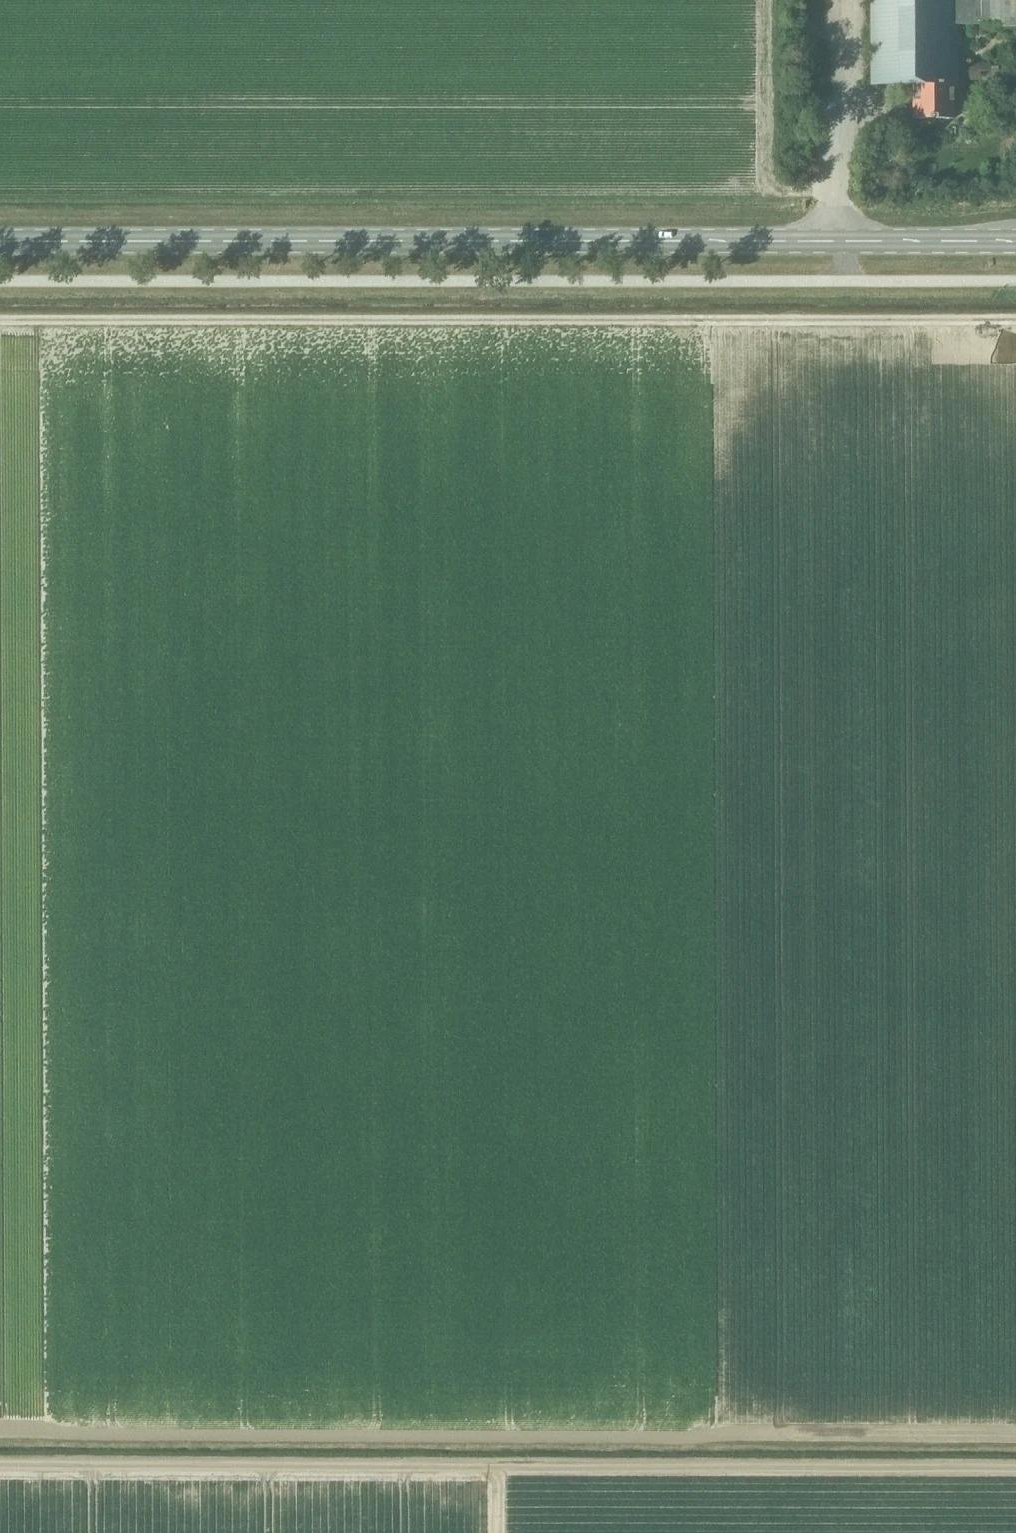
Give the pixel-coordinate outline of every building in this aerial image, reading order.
[(956,24),(984,24),(984,26),(1015,26),(1015,0),(870,0),(870,84),(913,84),(913,119),(951,119),(951,88),(956,88),(956,24)] [(967,71),(986,70),(985,51),(966,52),(967,71)] [(807,82),(807,68),(797,68),(797,82),(807,82)]
